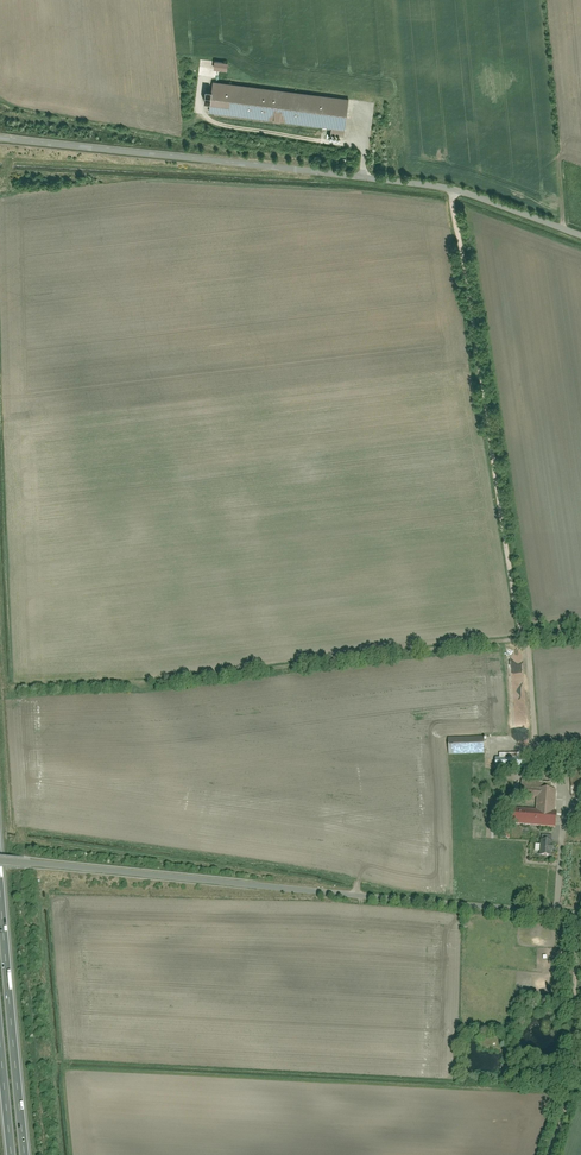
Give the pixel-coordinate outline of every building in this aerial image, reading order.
[(228,63),(215,62),(214,71),(227,72),(228,63)] [(349,99),(213,82),(209,114),(332,129),(331,136),(344,137),(349,99)] [(518,656),(511,657),(512,669),(523,669),(522,653),(518,653),(518,656)] [(483,734),(446,735),(447,756),(483,755),(483,734)] [(500,757),(495,757),(496,770),(527,769),(526,757),(520,757),(520,753),(500,754),(500,757)] [(522,781),(521,796),(537,797),(536,810),(511,808),(509,824),(556,828),(557,812),(555,811),(557,790),(551,790),(551,783),(522,781)] [(552,838),(540,836),(537,855),(549,857),(552,838)]
